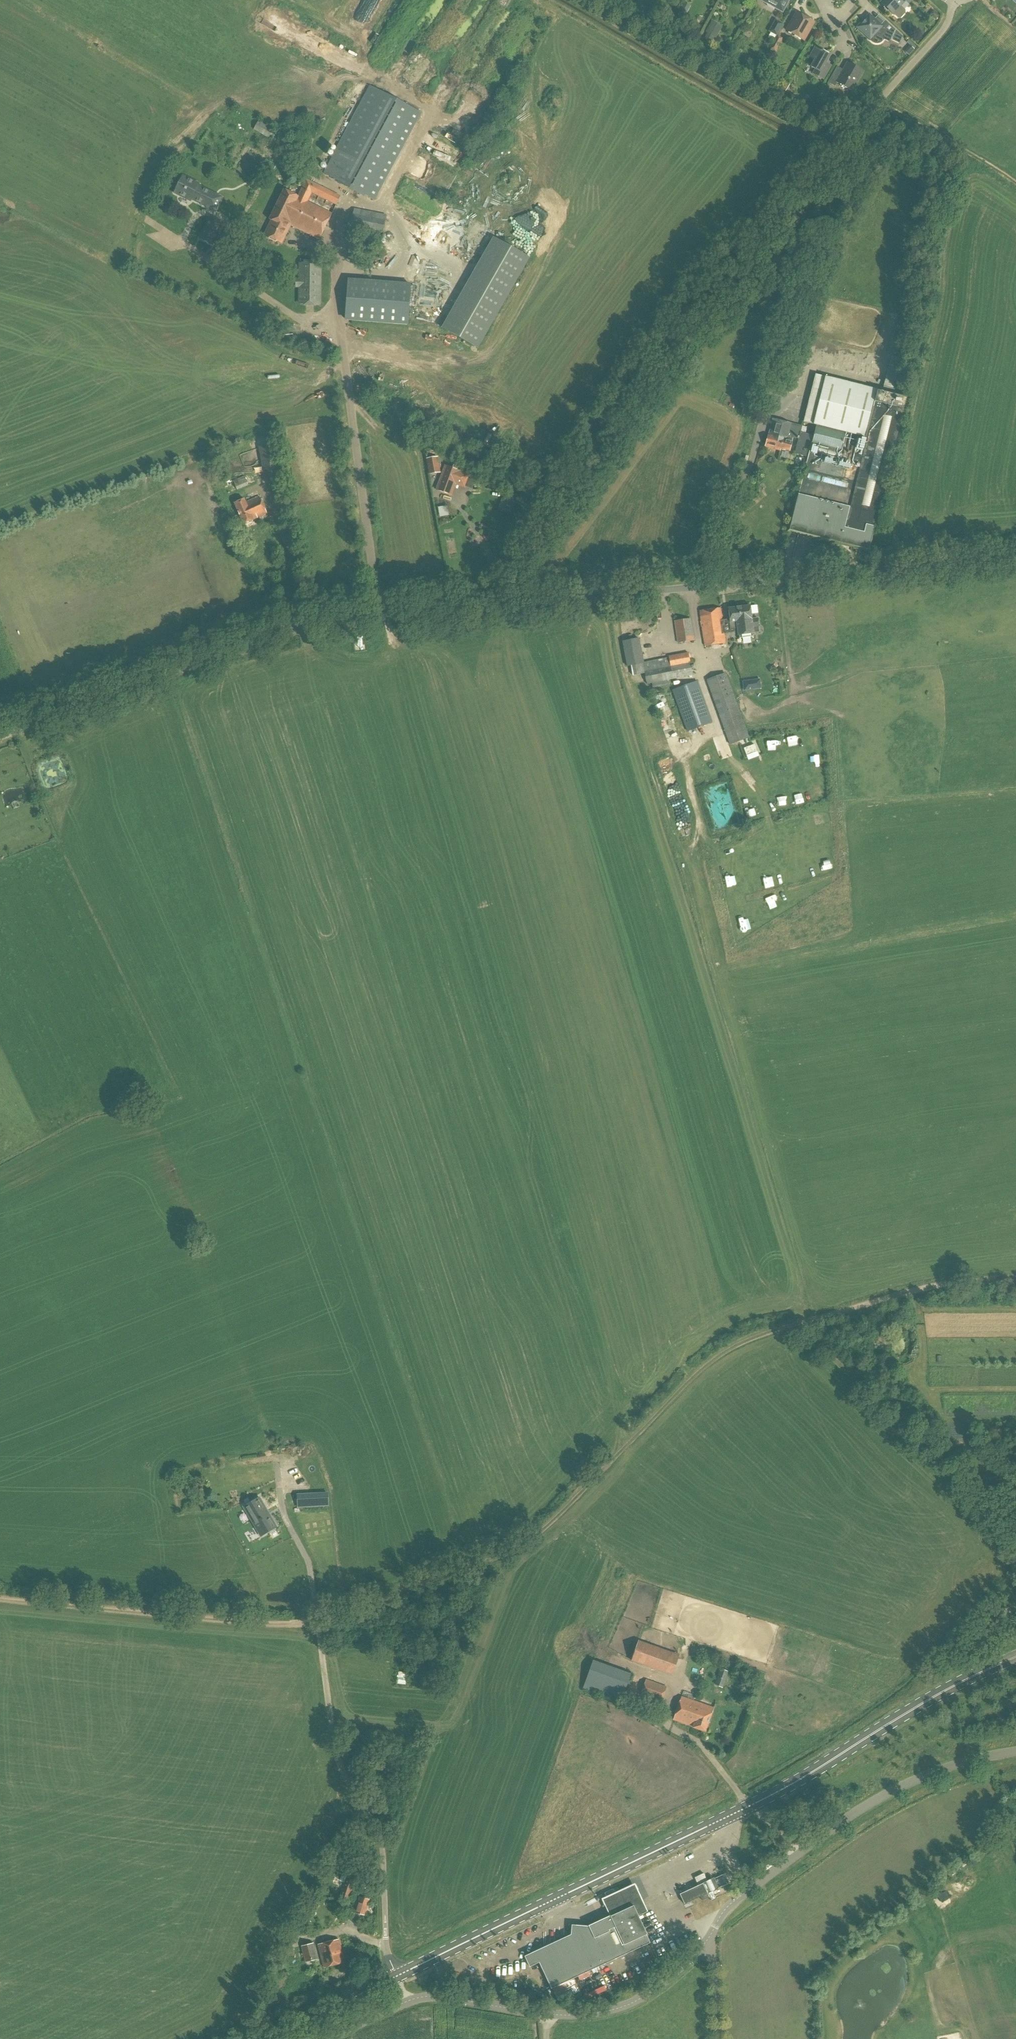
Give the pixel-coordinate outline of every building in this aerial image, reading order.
[(766,3),(767,7),(773,9),(774,9),(777,8),(784,12),(790,0),(762,0),(766,3)] [(882,3),(894,14),(898,18),(901,19),(906,13),(906,11),(901,6),(906,0),(910,3),(913,0),(884,0),(882,3)] [(934,10),(930,15),(936,20),(940,16),(934,10)] [(809,33),(812,27),(809,25),(812,21),(798,13),(788,30),(802,38),(806,31),(809,33)] [(870,14),(858,27),(871,40),(870,40),(872,42),(874,44),(876,44),(879,44),(881,43),(883,42),(884,40),(890,43),(891,40),(891,39),(896,30),(886,21),(885,21),(882,25),(876,19),(870,14)] [(777,36),(784,24),(775,19),(768,32),(777,36)] [(716,38),(722,27),(712,21),(706,33),(707,33),(704,39),(711,43),(714,38),(716,38)] [(776,52),(783,39),(777,36),(770,49),(776,52)] [(907,42),(910,45),(914,49),(916,47),(909,40),(907,42)] [(817,60),(812,67),(817,69),(814,74),(824,79),(831,68),(825,65),(831,56),(816,48),(811,57),(817,60)] [(837,69),(829,82),(836,86),(838,82),(853,91),(864,71),(849,62),(843,73),(837,69)] [(375,200),(404,146),(421,113),(370,85),(353,118),(324,173),(375,200)] [(269,138),(273,130),(259,121),(254,130),(269,138)] [(314,140),(319,130),(303,122),(299,132),(314,140)] [(428,177),(435,179),(437,168),(430,166),(428,177)] [(215,210),(221,198),(198,186),(199,184),(183,177),(175,193),(191,201),(191,199),(215,210)] [(340,197),(306,180),(298,197),(284,190),(270,220),(272,221),(265,235),(282,243),(290,225),(320,239),(332,214),(307,202),(312,193),(336,205),(340,197)] [(381,238),(386,217),(354,209),(349,231),(381,238)] [(394,237),(394,223),(386,223),(385,236),(394,237)] [(476,227),(469,223),(463,235),(471,239),(476,227)] [(207,224),(200,239),(212,245),(219,230),(207,224)] [(441,231),(449,234),(451,226),(443,224),(441,231)] [(493,239),(443,326),(478,346),(528,259),(493,239)] [(392,242),(391,256),(399,256),(399,242),(392,242)] [(302,263),(298,263),(297,305),(301,305),(301,307),(314,307),(314,305),(320,305),(321,263),(314,263),(314,261),(302,261),(302,263)] [(408,326),(411,283),(349,278),(346,321),(408,326)] [(877,389),(815,374),(812,387),(822,390),(813,424),(816,425),(814,436),(801,433),(799,439),(798,439),(795,454),(808,457),(799,495),(798,495),(789,531),(869,551),(907,398),(877,390),(877,389)] [(799,439),(801,433),(802,426),(773,419),(765,447),(780,450),(780,449),(789,451),(793,438),(798,439),(799,439)] [(259,447),(265,485),(281,482),(275,444),(259,447)] [(429,475),(441,473),(438,456),(426,458),(429,475)] [(446,466),(437,490),(451,495),(454,484),(464,488),(465,487),(469,476),(459,473),(459,471),(446,466)] [(237,490),(248,486),(245,476),(233,481),(237,490)] [(509,515),(517,495),(505,491),(498,510),(509,515)] [(267,514),(260,497),(246,503),(244,499),(234,504),(244,524),(267,514)] [(720,608),(700,611),(705,646),(725,643),(724,634),(738,632),(738,636),(739,636),(739,638),(753,636),(753,634),(754,634),(754,633),(753,628),(758,627),(760,627),(758,617),(752,618),(750,606),(728,609),(730,619),(722,621),(720,608)] [(678,643),(694,641),(691,619),(675,621),(678,643)] [(643,663),(639,639),(623,642),(627,666),(631,666),(633,676),(644,674),(647,684),(693,676),(689,653),(668,656),(668,657),(643,663)] [(730,745),(750,738),(726,673),(706,680),(730,745)] [(688,731),(712,723),(697,682),(673,690),(688,731)] [(744,748),(746,755),(757,751),(754,744),(744,748)] [(5,809),(32,800),(24,776),(0,784),(0,795),(5,809)] [(259,1498),(244,1507),(262,1537),(277,1528),(259,1498)] [(680,1656),(639,1641),(631,1662),(673,1677),(680,1656)] [(587,1663),(584,1686),(612,1690),(613,1684),(626,1686),(629,1664),(607,1661),(607,1666),(587,1663)] [(723,1688),(728,1672),(720,1670),(715,1685),(723,1688)] [(406,1674),(398,1672),(396,1684),(404,1685),(406,1674)] [(661,1702),(667,1687),(646,1680),(640,1695),(661,1702)] [(705,1732),(714,1708),(681,1697),(673,1719),(693,1726),(693,1727),(705,1732)] [(698,1886),(680,1894),(684,1904),(700,1896),(702,1900),(709,1897),(708,1896),(718,1891),(716,1887),(713,1879),(707,1881),(703,1873),(694,1877),(695,1879),(698,1886)] [(349,1893),(353,1881),(347,1879),(343,1891),(349,1893)] [(603,1901),(610,1916),(633,1905),(639,1918),(648,1914),(635,1886),(603,1901)] [(365,1916),(369,1899),(363,1898),(363,1897),(359,1897),(355,1913),(365,1916)] [(639,1918),(633,1905),(610,1916),(611,1917),(590,1927),(590,1926),(576,1925),(576,1935),(571,1935),(531,1953),(530,1967),(539,1962),(551,1988),(650,1943),(646,1934),(647,1934),(639,1918)] [(324,1967),(345,1962),(339,1939),(318,1944),(324,1967)] [(305,1963),(318,1959),(314,1943),(301,1946),(305,1963)]
